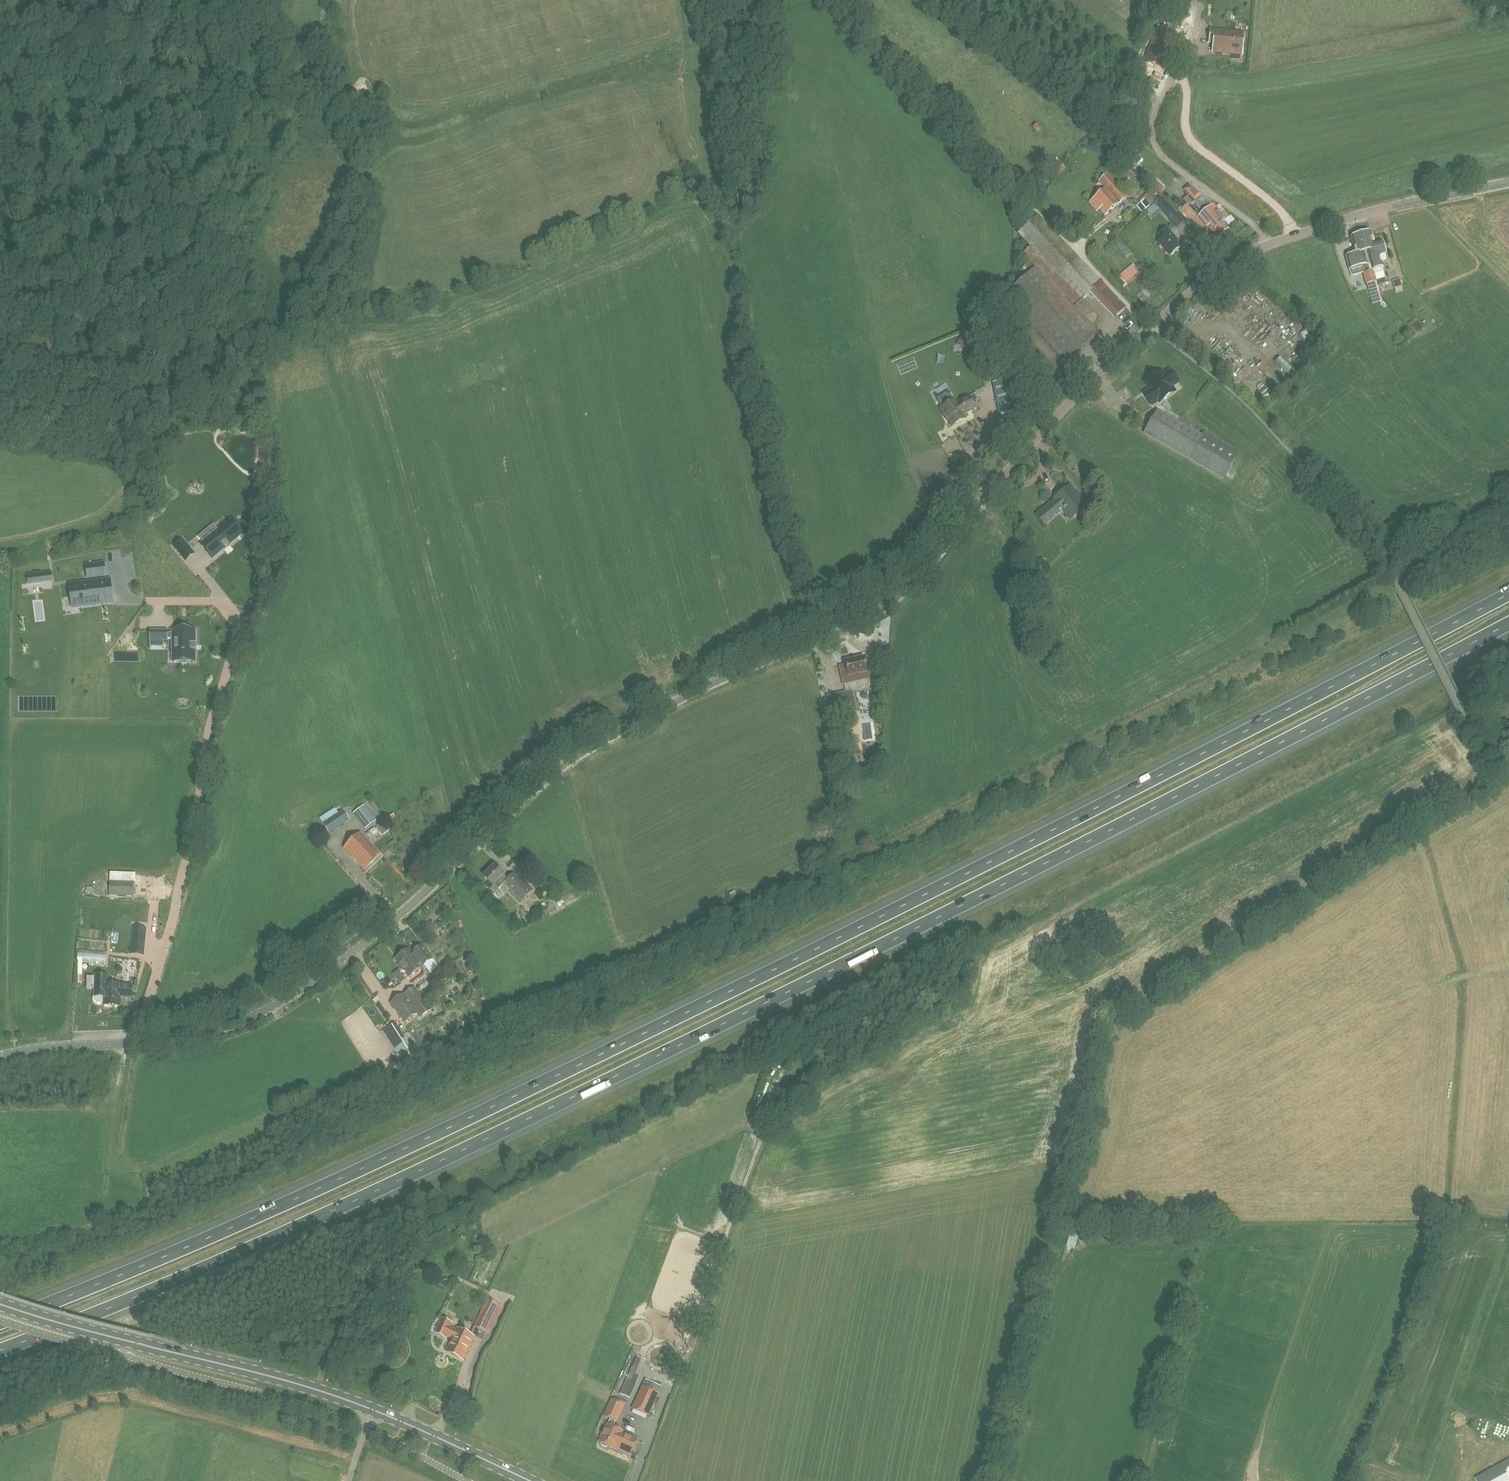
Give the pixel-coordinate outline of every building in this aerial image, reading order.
[(1166,53),(1169,54),(1176,36),(1158,30),(1145,63),(1154,67),(1156,63),(1157,63),(1157,61),(1162,64),(1166,53)] [(1209,44),(1213,45),(1212,54),(1241,57),(1243,35),(1211,31),(1209,44)] [(1137,155),(1132,161),(1137,166),(1142,159),(1137,155)] [(1051,176),(1062,167),(1059,163),(1048,172),(1051,176)] [(1157,181),(1150,174),(1145,170),(1139,177),(1144,181),(1150,187),(1151,186),(1154,189),(1160,195),(1166,189),(1157,181)] [(1093,201),(1106,216),(1127,197),(1107,175),(1100,181),(1106,189),(1093,201)] [(1189,185),(1184,190),(1189,196),(1204,214),(1205,216),(1207,214),(1218,228),(1223,224),(1225,222),(1229,226),(1235,221),(1231,217),(1229,218),(1224,211),(1220,215),(1218,213),(1219,212),(1214,205),(1212,207),(1202,196),(1203,196),(1189,185)] [(1141,196),(1145,201),(1151,197),(1147,191),(1141,196)] [(1154,205),(1161,212),(1171,223),(1178,215),(1162,197),(1155,204),(1154,205)] [(1180,207),(1177,211),(1183,215),(1184,214),(1189,220),(1196,214),(1194,212),(1194,211),(1188,204),(1183,209),(1180,207)] [(1204,214),(1199,218),(1218,240),(1229,230),(1223,224),(1218,228),(1207,214),(1205,216),(1204,214)] [(1026,278),(1005,298),(1033,328),(1015,344),(1050,381),(1064,367),(1063,366),(1066,363),(1068,364),(1098,336),(1094,331),(1103,323),(1082,301),(1092,292),(1117,318),(1125,310),(1038,217),(1027,227),(1019,235),(1031,247),(1021,256),(1028,263),(1019,271),(1026,278)] [(1159,244),(1170,257),(1180,248),(1179,247),(1181,245),(1166,229),(1159,235),(1164,240),(1159,244)] [(1371,237),(1370,232),(1363,234),(1365,244),(1364,244),(1365,250),(1363,250),(1374,288),(1378,287),(1375,275),(1384,272),(1382,268),(1384,268),(1382,261),(1386,260),(1382,243),(1376,244),(1373,236),(1371,237)] [(1351,238),(1356,255),(1346,258),(1349,270),(1356,268),(1358,275),(1362,274),(1365,284),(1367,284),(1368,290),(1374,288),(1363,250),(1365,250),(1364,244),(1365,244),(1363,234),(1351,238)] [(1117,261),(1120,267),(1126,263),(1123,258),(1117,261)] [(1132,261),(1118,271),(1124,280),(1138,270),(1132,261)] [(1400,279),(1392,281),(1394,288),(1402,286),(1400,279)] [(959,340),(966,345),(970,340),(963,335),(959,340)] [(1263,373),(1261,375),(1267,384),(1275,378),(1260,360),(1255,364),(1263,373)] [(1171,387),(1177,382),(1170,372),(1163,377),(1160,372),(1159,373),(1157,373),(1152,376),(1152,378),(1146,383),(1151,390),(1144,395),(1151,405),(1158,400),(1159,402),(1174,392),(1171,387)] [(1012,379),(993,383),(1002,424),(1020,420),(1012,379)] [(980,387),(974,389),(977,396),(982,394),(980,387)] [(955,401),(941,409),(945,415),(944,417),(946,420),(948,421),(952,427),(966,420),(963,415),(975,408),(969,397),(956,404),(955,401)] [(1204,431),(1201,436),(1158,411),(1145,434),(1223,480),(1239,452),(1204,431)] [(1037,515),(1044,525),(1064,509),(1071,518),(1088,505),(1082,499),(1081,500),(1071,486),(1055,499),(1056,500),(1037,515)] [(213,524),(199,536),(204,543),(203,544),(205,547),(209,552),(214,557),(224,548),(225,549),(226,549),(229,546),(230,546),(229,545),(238,537),(233,532),(234,531),(232,529),(227,524),(219,531),(213,524)] [(183,540),(174,547),(181,554),(185,550),(189,547),(183,540)] [(41,574),(28,576),(29,584),(42,582),(41,574)] [(106,581),(80,584),(81,588),(71,589),(73,602),(82,601),(82,603),(83,603),(83,605),(108,601),(106,581)] [(150,630),(150,641),(168,642),(168,630),(150,630)] [(173,641),(172,662),(195,662),(196,642),(196,630),(187,630),(187,632),(181,632),(181,630),(173,630),(173,641)] [(846,662),(847,666),(841,668),(844,685),(875,678),(872,665),(866,666),(865,658),(846,662)] [(853,690),(845,692),(846,692),(840,693),(844,714),(857,711),(853,690)] [(851,755),(855,746),(848,742),(843,752),(851,755)] [(329,833),(350,820),(343,810),(338,813),(335,808),(319,817),(322,822),(329,833)] [(365,809),(355,817),(364,830),(375,822),(365,809)] [(394,815),(388,819),(390,823),(397,819),(394,815)] [(384,836),(390,832),(383,823),(378,827),(376,828),(376,827),(366,834),(370,839),(379,832),(382,836),(384,835),(384,836)] [(381,854),(360,833),(344,849),(364,870),(381,854)] [(515,872),(508,879),(496,866),(484,877),(490,884),(487,887),(495,895),(500,890),(498,889),(504,884),(521,901),(533,890),(515,872)] [(111,881),(110,896),(134,897),(134,882),(111,881)] [(134,928),(131,954),(143,955),(146,929),(134,928)] [(409,977),(433,959),(423,946),(412,953),(409,949),(396,959),(409,977)] [(88,976),(87,989),(95,989),(95,996),(94,996),(94,1001),(97,1004),(105,1004),(105,1006),(120,1006),(120,996),(131,997),(131,985),(107,984),(107,975),(96,975),(96,976),(88,976)] [(415,987),(404,995),(403,994),(390,1003),(405,1023),(417,1014),(420,1018),(431,1009),(415,987)] [(401,1039),(408,1036),(405,1028),(397,1032),(401,1039)] [(403,1039),(394,1045),(398,1051),(407,1045),(403,1039)] [(1066,1247),(1067,1247),(1075,1249),(1079,1235),(1070,1232),(1066,1247)] [(384,1268),(381,1275),(386,1281),(393,1281),(396,1274),(392,1267),(384,1268)] [(442,1320),(436,1333),(445,1338),(446,1336),(453,1339),(447,1353),(463,1360),(474,1337),(478,1328),(487,1332),(500,1306),(489,1301),(476,1327),(474,1326),(470,1335),(450,1326),(451,1324),(442,1320)] [(621,1395),(630,1399),(640,1376),(631,1371),(621,1395)] [(648,1417),(659,1393),(643,1386),(632,1409),(648,1417)] [(623,1405),(612,1400),(605,1417),(611,1419),(600,1443),(601,1444),(602,1446),(606,1448),(608,1447),(614,1449),(615,1446),(617,1447),(618,1449),(622,1451),(624,1450),(631,1453),(637,1440),(622,1433),(622,1431),(613,1427),(615,1421),(616,1422),(623,1405)] [(1503,1464),(1475,1479),(1476,1480),(1508,1480),(1508,1476),(1503,1464)]
